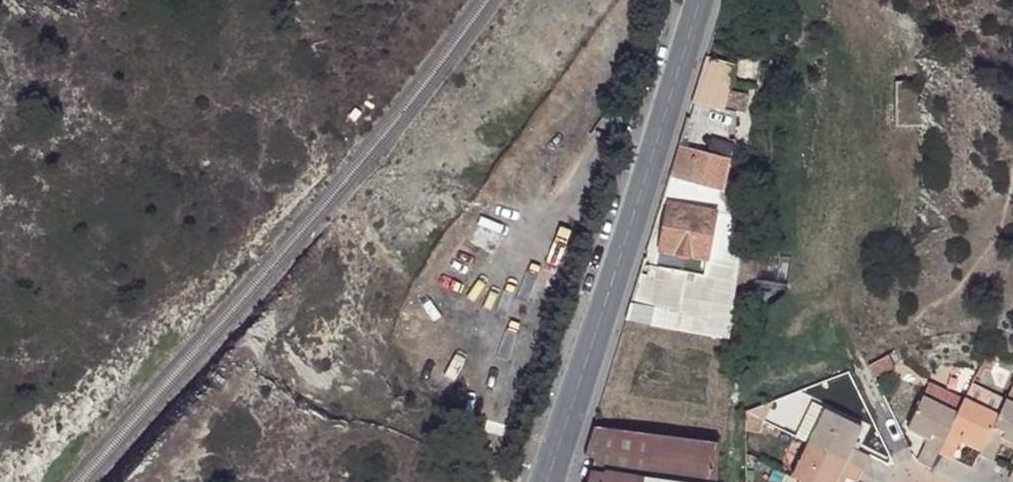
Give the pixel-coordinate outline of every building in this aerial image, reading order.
[(918,128),(918,89),(906,90),(905,82),(895,83),(895,128),(918,128)] [(731,136),(685,124),(670,177),(723,191),(731,159),(726,158),(730,140),(731,136)] [(736,160),(736,141),(730,140),(726,158),(731,159),(736,160)] [(644,285),(638,283),(627,321),(728,340),(737,260),(737,215),(668,203),(659,251),(655,250),(644,285)] [(895,368),(887,355),(868,365),(874,378),(895,368)] [(938,453),(957,414),(923,398),(907,429),(928,439),(918,462),(931,468),(933,464),(938,453)] [(999,416),(964,399),(957,414),(938,453),(952,460),(963,437),(984,448),(999,416)] [(1006,401),(999,416),(984,448),(980,455),(992,461),(994,462),(1005,440),(1012,443),(1012,405),(1006,401)] [(762,428),(765,423),(764,406),(746,412),(744,419),(762,428)] [(809,444),(862,470),(869,456),(852,448),(862,428),(826,410),(809,444)] [(595,427),(587,456),(595,459),(588,481),(715,481),(717,443),(595,427)] [(862,470),(809,444),(793,478),(801,481),(835,481),(839,475),(853,481),(856,481),(862,470)]
